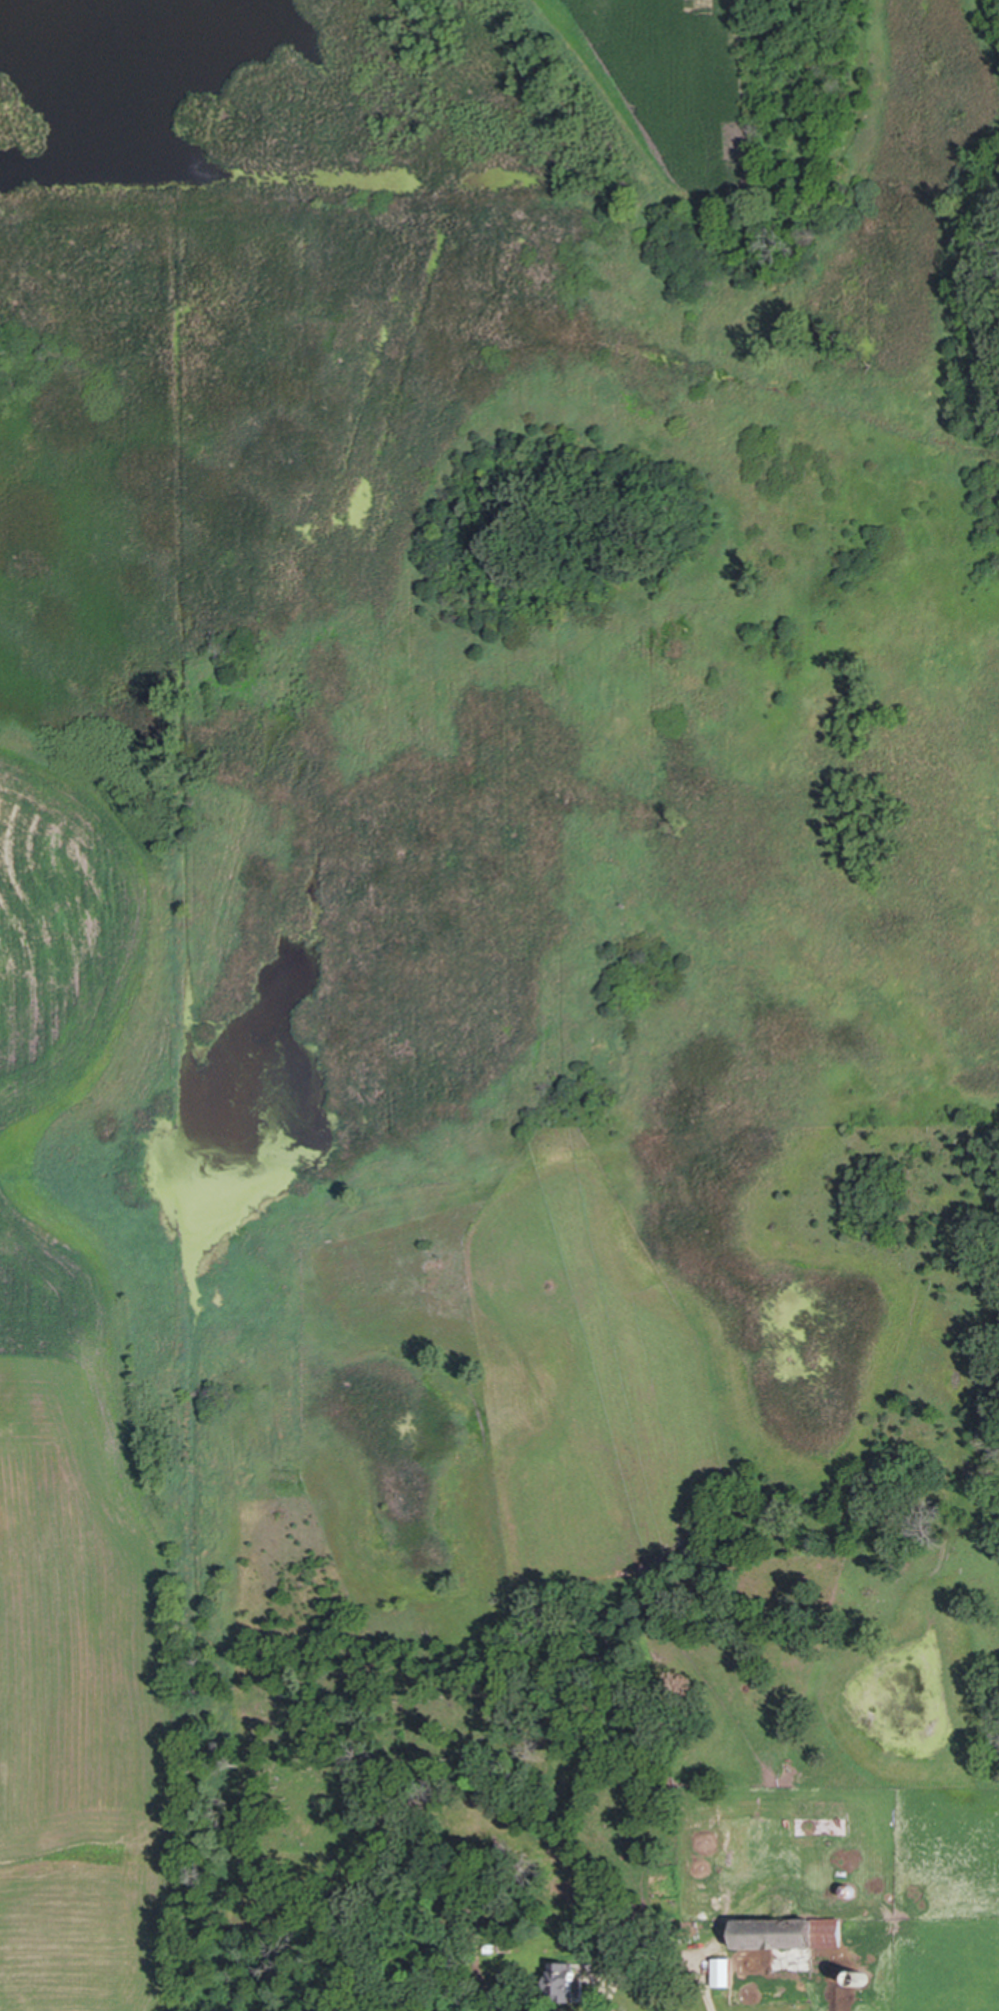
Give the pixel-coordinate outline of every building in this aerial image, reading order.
[(743,1924),(743,1952),(839,1951),(838,1932),(823,1932),(823,1923),(743,1924)] [(729,1961),(716,1961),(716,1984),(729,1984),(729,1961)] [(589,1967),(554,1967),(554,1998),(589,1998),(589,1967)]
